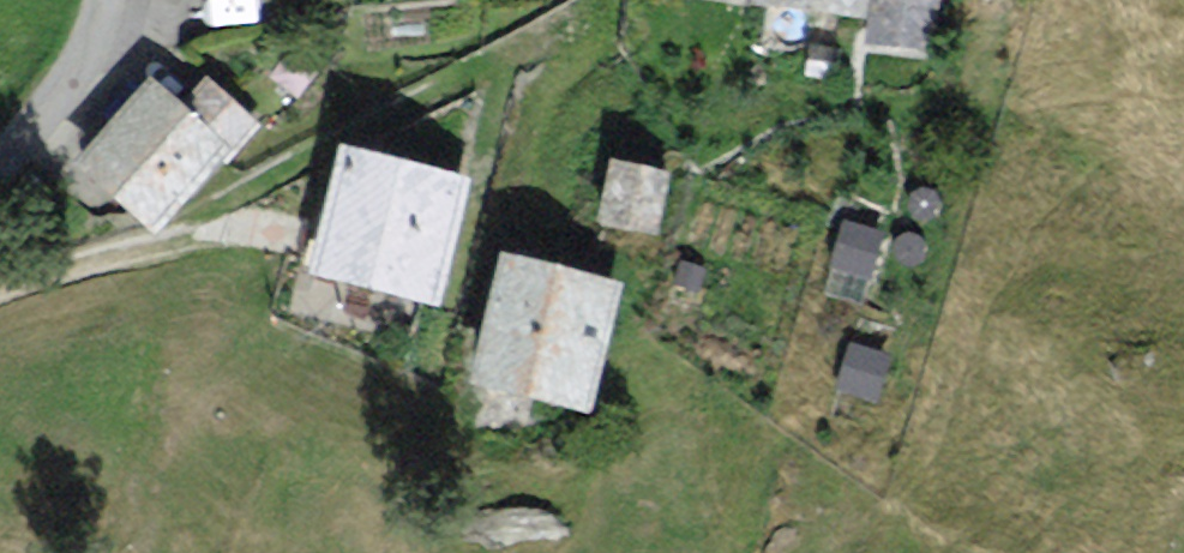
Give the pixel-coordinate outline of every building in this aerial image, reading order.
[(739,15),(850,32),(855,0),(741,0),(739,15)] [(867,43),(933,49),(938,0),(872,0),(867,43)] [(138,71),(58,164),(142,242),(253,132),(206,85),(182,109),(138,71)] [(463,190),(327,153),(297,280),(434,314),(463,190)] [(597,173),(590,232),(645,239),(652,179),(597,173)] [(882,230),(842,220),(830,265),(870,276),(882,230)] [(609,296),(485,265),(459,391),(583,417),(609,296)] [(892,351),(849,342),(839,388),(882,398),(892,351)]
